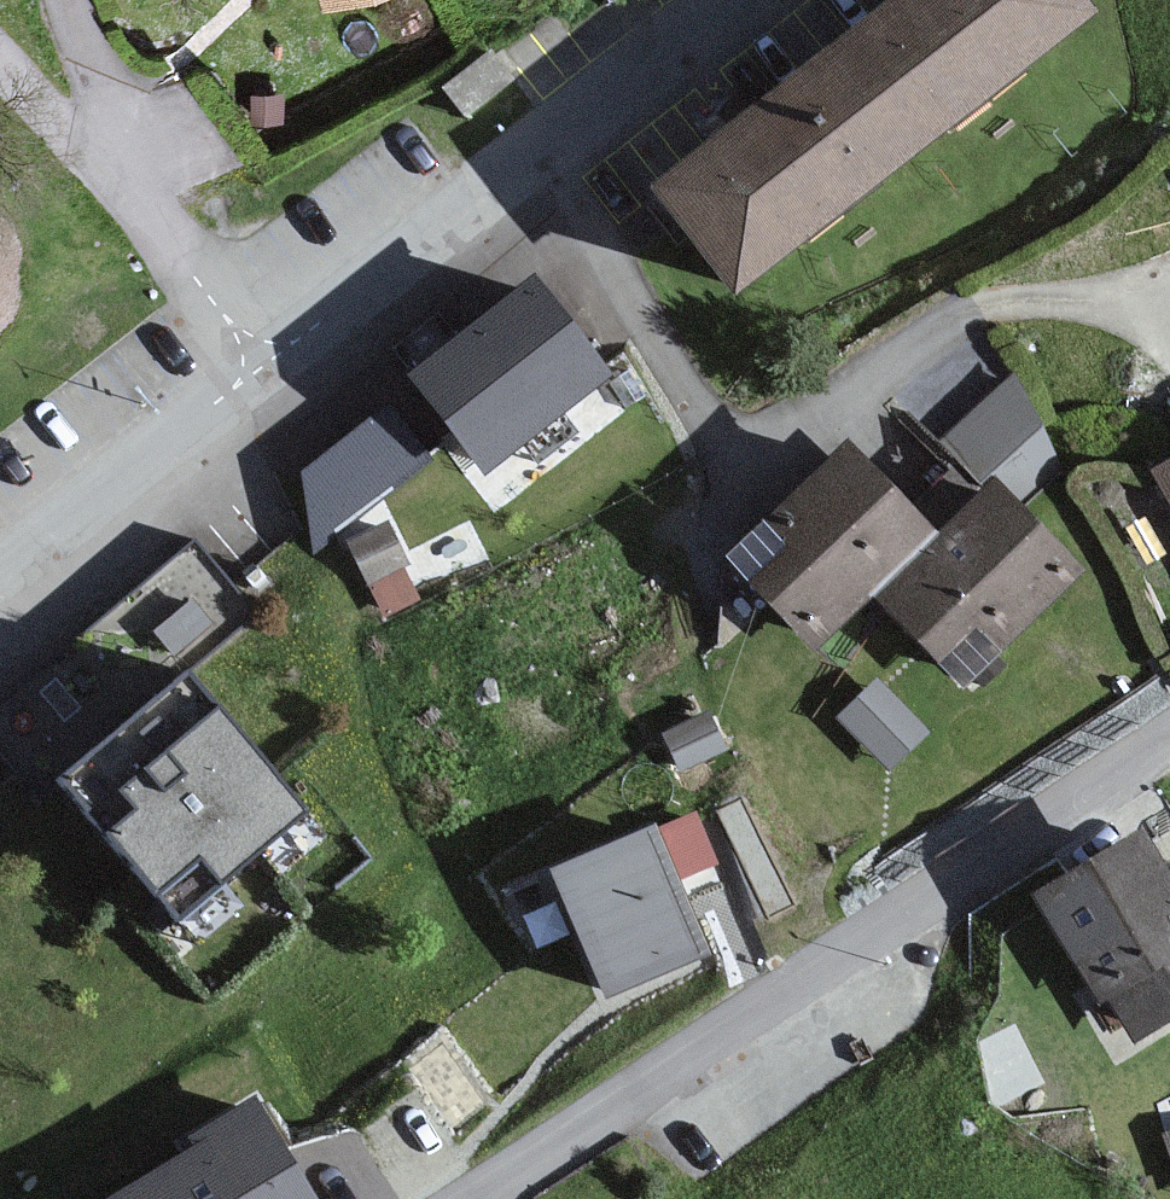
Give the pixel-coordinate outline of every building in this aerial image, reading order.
[(1071,0),(912,0),(656,192),(733,294),(1090,26),(1071,0)] [(594,379),(532,290),(408,375),(470,464),(594,379)] [(945,420),(980,475),(1005,460),(1020,485),(1069,455),(1018,375),(945,420)] [(394,398),(288,475),(330,532),(436,455),(394,398)] [(924,531),(844,446),(731,554),(812,638),(924,531)] [(1151,471),(1169,507),(1169,461),(1151,471)] [(1073,563),(994,482),(879,594),(959,675),(1073,563)] [(55,784),(187,674),(257,616),(195,541),(0,703),(0,747),(41,796),(55,784)] [(187,674),(55,784),(194,950),(246,907),(226,883),(257,857),(277,882),(326,841),(187,674)] [(915,726),(872,675),(830,711),(873,761),(915,726)] [(709,712),(662,733),(680,773),(727,752),(709,712)] [(698,814),(548,874),(601,1004),(712,960),(687,896),(725,881),(698,814)] [(1147,832),(1039,892),(1094,990),(1106,983),(1132,1029),(1169,1008),(1169,872),(1147,832)] [(258,1096),(203,1128),(209,1138),(106,1198),(319,1198),(258,1096)]
